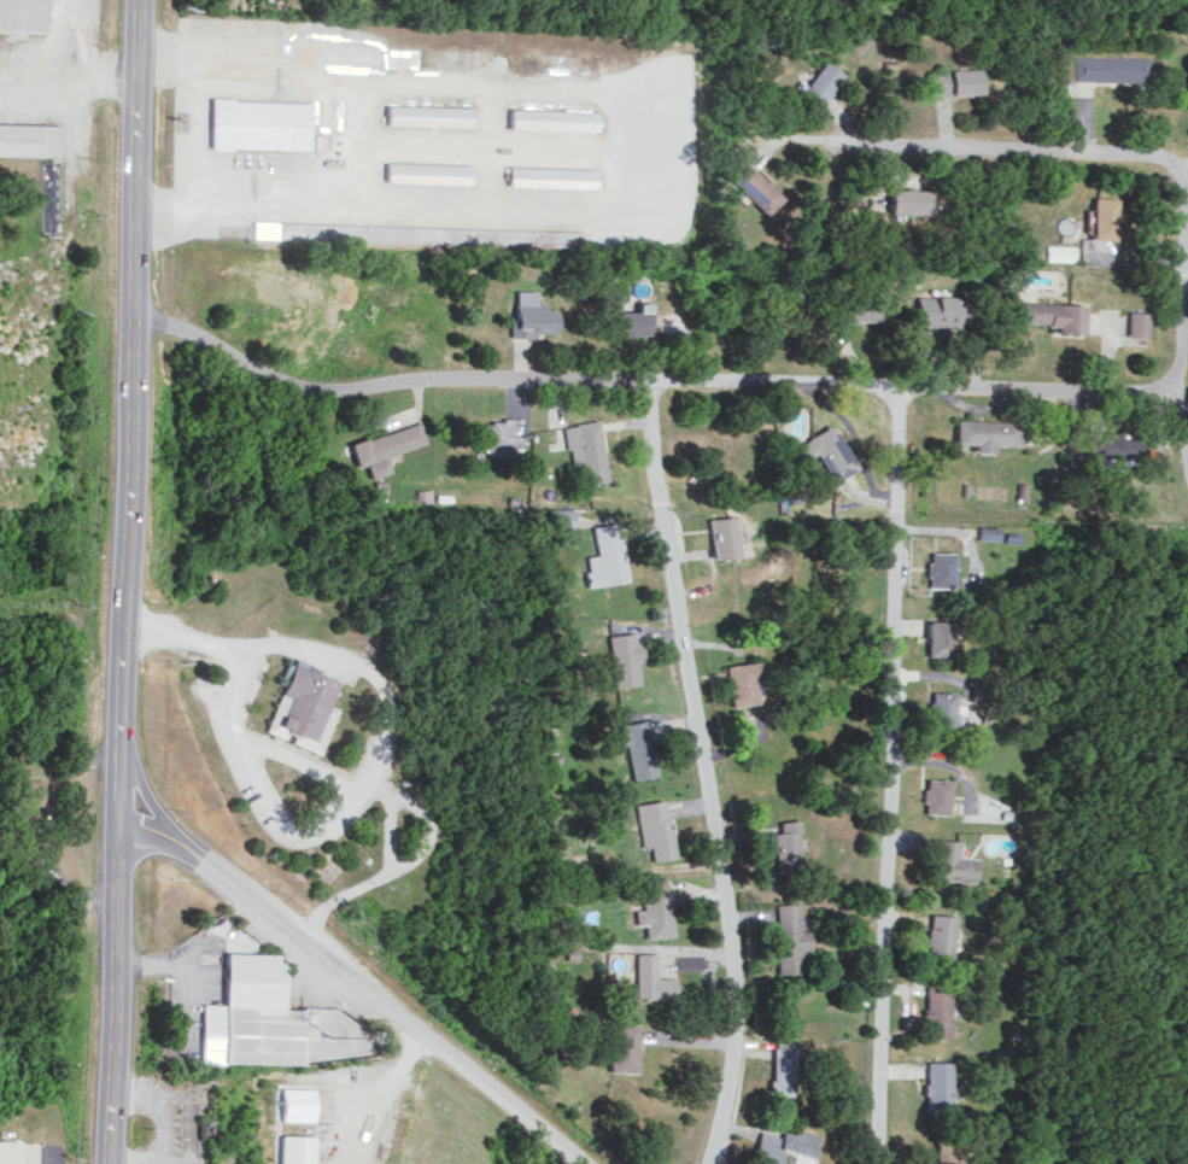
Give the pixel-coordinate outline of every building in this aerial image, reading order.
[(43,31),(44,0),(0,0),(0,30),(43,31)] [(1145,79),(1145,55),(1074,57),(1074,81),(1145,79)] [(842,75),(823,59),(798,90),(817,106),(842,75)] [(979,68),(933,69),(933,92),(980,91),(979,68)] [(325,149),(326,133),(310,133),(311,100),(211,98),(210,146),(325,149)] [(472,126),(472,106),(387,104),(386,124),(472,126)] [(509,128),(594,130),(595,110),(510,108),(509,128)] [(0,122),(0,154),(60,155),(61,124),(0,122)] [(778,197),(738,155),(722,171),(761,212),(778,197)] [(384,182),(470,183),(471,163),(385,161),(384,182)] [(508,185),(593,187),(593,167),(508,165),(508,185)] [(888,212),(929,212),(930,189),(888,188),(888,212)] [(1117,197),(1092,196),(1091,238),(1115,239),(1117,197)] [(1073,261),(1074,244),(1046,244),(1045,260),(1073,261)] [(556,334),(556,308),(545,308),(545,301),(536,301),(537,289),(514,289),(513,333),(556,334)] [(879,320),(879,296),(848,295),(847,319),(879,320)] [(954,296),(914,295),(913,324),(956,325),(956,320),(965,320),(966,310),(954,310),(954,296)] [(635,310),(608,310),(607,334),(647,335),(648,302),(635,301),(635,310)] [(1082,303),(1022,301),(1021,322),(1055,323),(1055,332),(1082,332),(1082,303)] [(1148,336),(1148,311),(1128,310),(1127,336),(1148,336)] [(523,435),(514,435),(514,417),(498,417),(498,424),(475,423),(474,448),(494,448),(494,454),(514,455),(514,450),(522,450),(523,435)] [(582,483),(606,480),(600,419),(564,423),(569,466),(580,464),(582,483)] [(954,442),(973,443),(972,450),(991,451),(991,444),(1016,445),(1017,421),(954,419),(954,442)] [(371,476),(391,470),(386,455),(427,442),(420,421),(349,443),(356,466),(367,463),(371,476)] [(799,441),(809,458),(818,452),(833,478),(852,466),(826,424),(799,441)] [(1082,457),(1115,457),(1115,460),(1154,461),(1154,448),(1137,448),(1137,436),(1115,436),(1115,432),(1082,432),(1082,457)] [(709,557),(733,556),(732,516),(708,517),(709,557)] [(625,580),(615,522),(591,526),(596,553),(583,555),(588,586),(625,580)] [(952,551),(927,551),(927,586),(952,586),(952,551)] [(952,621),(927,620),(926,654),(951,655),(952,621)] [(606,634),(613,687),(638,684),(635,661),(638,661),(635,631),(606,634)] [(266,730),(288,738),(287,740),(321,751),(336,706),(330,704),(339,676),(290,659),(266,730)] [(758,678),(756,661),(724,664),(729,705),(753,702),(750,679),(758,678)] [(954,692),(929,691),(928,725),(953,726),(954,692)] [(655,775),(647,719),(611,724),(613,745),(626,743),(631,778),(655,775)] [(948,812),(948,777),(923,777),(922,812),(948,812)] [(636,802),(644,860),(673,856),(665,798),(636,802)] [(777,870),(802,868),(799,818),(779,819),(780,830),(774,830),(777,870)] [(958,839),(938,838),(937,852),(933,852),(932,878),(975,880),(976,856),(957,855),(958,839)] [(644,923),(646,937),(672,935),(667,875),(641,877),(643,908),(634,909),(635,924),(644,923)] [(775,903),(777,972),(802,971),(801,949),(810,949),(809,929),(801,929),(800,902),(775,903)] [(955,914),(929,913),(928,951),(953,952),(955,914)] [(299,1063),(300,1007),(282,1007),(283,960),(275,959),(276,951),(224,951),(223,1003),(200,1002),(199,1061),(299,1063)] [(674,998),(674,976),(656,976),(656,952),(635,951),(634,997),(674,998)] [(948,1037),(949,984),(926,983),(924,1036),(948,1037)] [(635,1070),(637,1023),(608,1022),(607,1069),(635,1070)] [(795,1038),(772,1038),(770,1094),(793,1095),(795,1038)] [(947,1060),(923,1060),(922,1111),(947,1111),(947,1060)] [(312,1120),(312,1086),(280,1086),(280,1120),(312,1120)] [(783,1126),(781,1136),(758,1130),(750,1163),(776,1163),(780,1148),(811,1156),(816,1134),(783,1126)] [(312,1134),(280,1133),(279,1163),(311,1163),(312,1134)] [(934,1136),(933,1163),(956,1163),(957,1137),(934,1136)] [(14,1139),(0,1139),(0,1163),(14,1163),(14,1139)]
